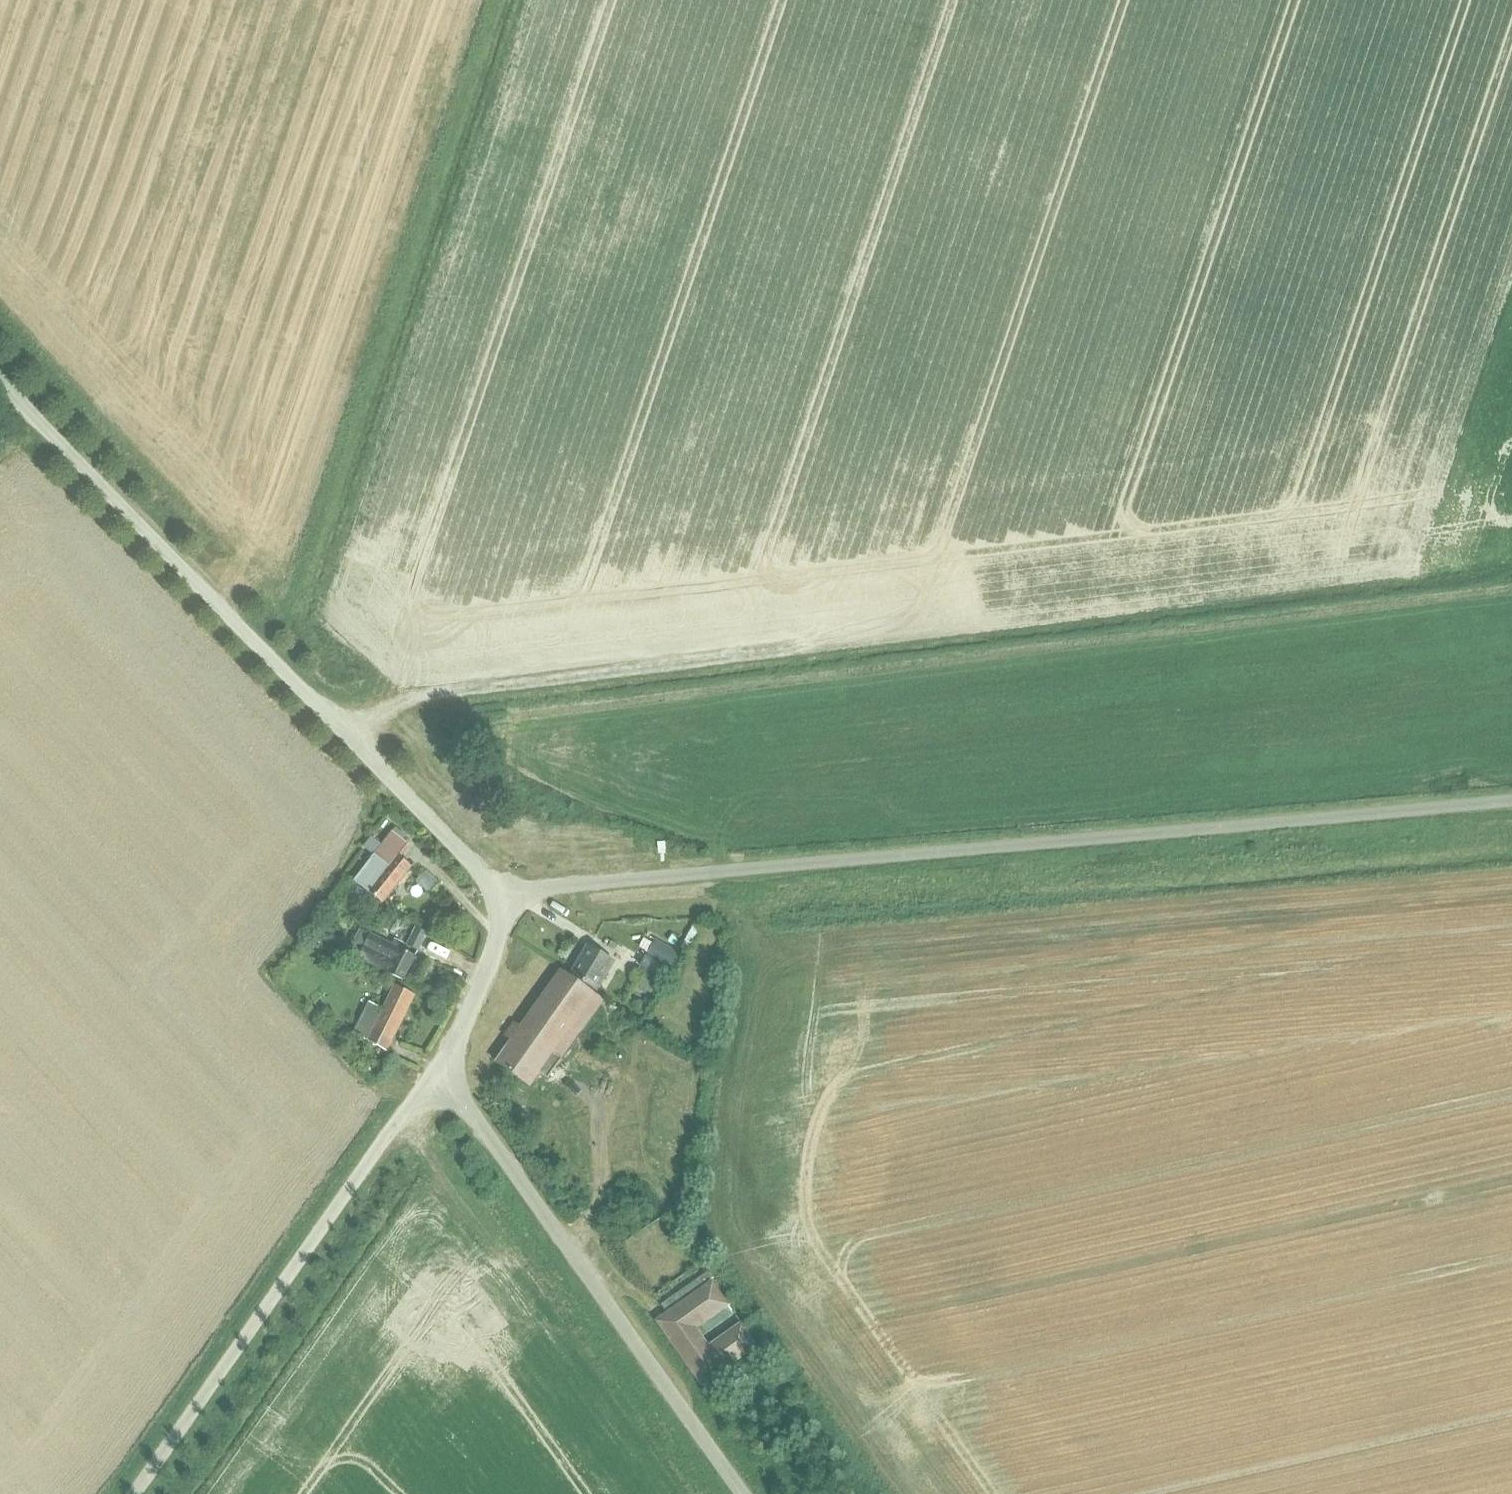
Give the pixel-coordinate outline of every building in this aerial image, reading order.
[(395,830),(392,834),(400,840),(402,842),(405,838),(395,830)] [(383,902),(409,868),(397,859),(407,846),(402,842),(400,840),(392,834),(391,833),(381,846),(373,857),(355,881),(383,902)] [(371,839),(363,849),(373,857),(381,846),(371,839)] [(643,852),(653,851),(653,843),(643,844),(643,852)] [(425,874),(419,880),(432,892),(438,886),(433,881),(434,879),(427,873),(425,874)] [(356,887),(349,897),(365,909),(372,899),(356,887)] [(376,920),(384,924),(389,914),(381,910),(376,920)] [(418,951),(425,937),(414,931),(407,945),(418,951)] [(415,956),(381,939),(370,934),(358,957),(403,980),(415,956)] [(654,962),(668,970),(677,955),(663,946),(654,962)] [(596,990),(613,962),(588,947),(571,976),(596,990)] [(653,993),(659,981),(636,968),(630,981),(653,993)] [(497,1062),(530,1085),(530,1086),(540,1072),(548,1078),(602,1002),(561,972),(497,1062)] [(386,1051),(413,999),(395,989),(384,1010),(370,1003),(354,1034),(386,1051)] [(648,1012),(653,1003),(646,998),(640,1007),(648,1012)] [(661,1330),(700,1386),(759,1343),(713,1279),(711,1280),(706,1273),(660,1304),(673,1321),(661,1330)]
